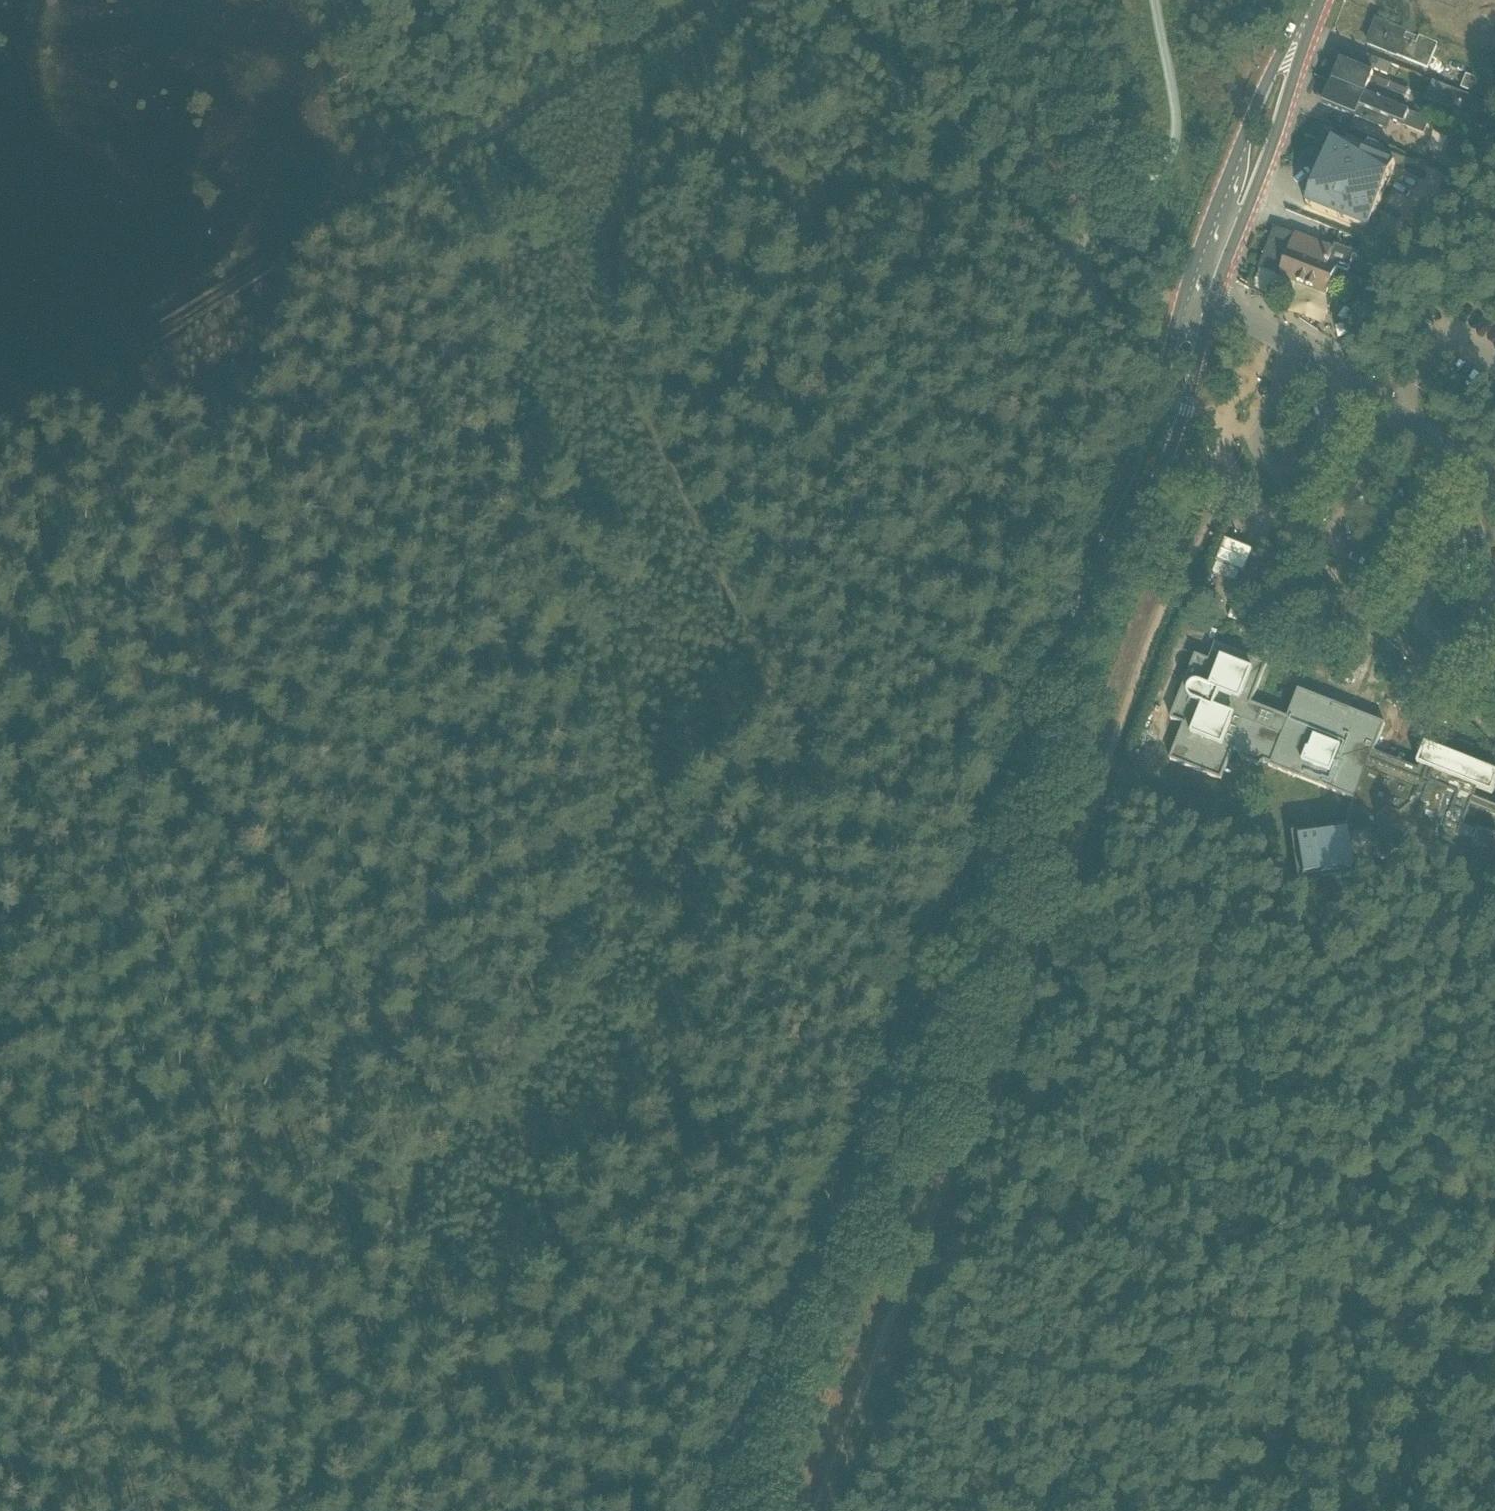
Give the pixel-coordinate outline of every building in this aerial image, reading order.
[(1361,43),(1421,64),(1431,39),(1370,17),(1361,43)] [(1346,47),(1332,82),(1357,91),(1364,72),(1346,47)] [(1323,103),(1348,115),(1357,91),(1332,82),(1323,103)] [(1423,105),(1480,124),(1488,101),(1431,82),(1423,105)] [(1333,141),(1307,205),(1369,230),(1395,166),(1333,141)] [(1252,266),(1319,294),(1337,251),(1271,223),(1252,266)] [(1216,549),(1242,559),(1251,538),(1225,528),(1216,549)] [(1215,552),(1213,563),(1232,566),(1234,556),(1215,552)] [(1209,662),(1196,656),(1171,720),(1172,721),(1173,720),(1184,724),(1170,759),(1191,767),(1192,766),(1201,769),(1200,771),(1220,779),(1233,748),(1238,750),(1241,758),(1258,764),(1265,762),(1270,763),(1269,765),(1354,799),(1366,769),(1417,790),(1412,805),(1400,813),(1387,809),(1376,817),(1378,830),(1369,840),(1370,853),(1383,858),(1394,850),(1408,855),(1417,847),(1428,851),(1430,864),(1443,870),(1454,862),(1462,865),(1454,888),(1475,897),(1494,845),(1494,835),(1477,828),(1472,841),(1457,835),(1469,806),(1494,816),(1494,805),(1473,797),(1476,787),(1491,793),(1494,784),(1494,774),(1457,759),(1425,746),(1416,770),(1373,753),(1384,725),(1348,711),(1346,714),(1339,711),(1333,709),(1334,705),(1298,691),(1287,719),(1249,705),(1265,665),(1215,645),(1209,662)] [(1366,769),(1354,799),(1345,823),(1289,833),(1296,884),(1351,876),(1349,862),(1360,861),(1361,865),(1372,864),(1370,853),(1369,840),(1378,830),(1376,817),(1387,809),(1400,813),(1412,805),(1417,790),(1366,769)]
